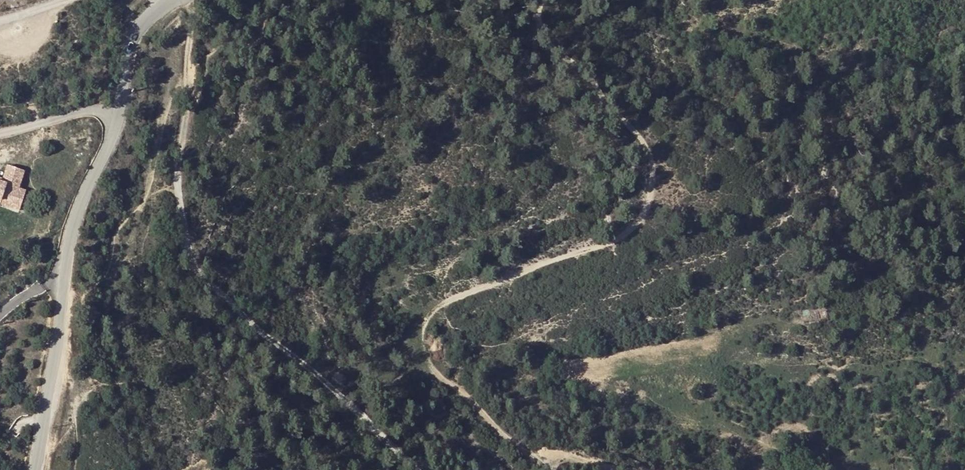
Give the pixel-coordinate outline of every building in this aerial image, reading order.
[(22,207),(29,189),(22,186),(28,169),(11,163),(5,180),(0,178),(0,197),(4,198),(2,201),(22,207)]
